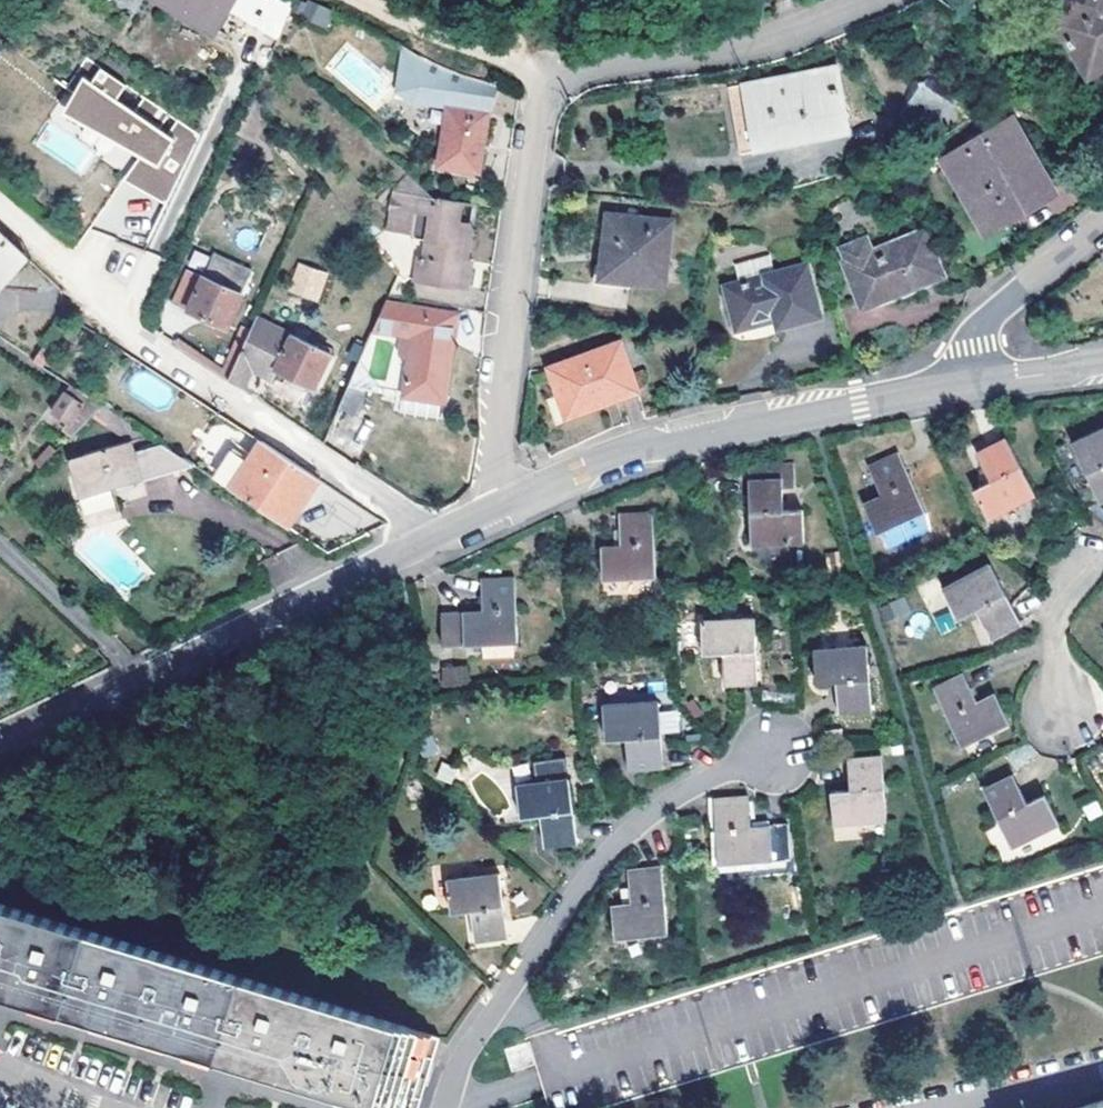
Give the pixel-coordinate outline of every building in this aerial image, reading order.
[(214,35),(234,0),(153,0),(214,35)] [(229,10),(272,39),(297,2),(295,0),(236,0),(229,10)] [(315,0),(311,0),(305,13),(324,22),(331,7),(315,0)] [(1073,9),(1081,24),(1046,44),(1075,94),(1102,78),(1102,0),(1089,0),(1073,9)] [(406,39),(398,85),(413,97),(426,100),(443,103),(436,162),(478,167),(486,108),(498,83),(432,54),(406,39)] [(141,154),(122,180),(168,203),(202,135),(90,56),(70,85),(71,86),(56,106),(141,154)] [(743,86),(755,145),(846,126),(835,68),(743,86)] [(954,122),(963,94),(917,79),(908,108),(954,122)] [(1010,179),(1041,164),(1027,132),(956,165),(988,236),(1013,225),(1010,217),(1024,210),(1010,179)] [(1059,204),(1041,164),(1010,179),(1024,210),(1010,217),(1013,225),(1059,204)] [(388,224),(408,274),(465,282),(475,283),(476,263),(471,263),(475,220),(462,218),(464,196),(433,192),(408,170),(391,186),(388,224)] [(478,199),(464,196),(462,218),(475,220),(478,199)] [(628,255),(667,260),(672,223),(610,215),(602,277),(627,280),(628,255)] [(407,280),(408,274),(388,224),(373,237),(402,274),(407,280)] [(27,255),(0,229),(0,285),(27,255)] [(927,238),(872,254),(866,238),(841,245),(859,304),(939,278),(927,238)] [(664,285),(667,260),(628,255),(627,280),(664,285)] [(187,273),(171,305),(225,333),(242,301),(254,278),(217,258),(204,282),(187,273)] [(311,260),(300,281),(329,295),(339,273),(311,260)] [(778,316),(780,324),(818,314),(806,265),(727,285),(737,326),(778,316)] [(48,308),(46,289),(20,292),(22,311),(48,308)] [(420,316),(421,308),(389,303),(377,330),(400,333),(397,356),(411,358),(406,395),(447,402),(456,340),(451,339),(454,319),(420,316)] [(455,312),(421,308),(420,316),(454,319),(455,312)] [(280,369),(316,387),(332,354),(257,317),(228,379),(242,388),(254,366),(275,377),(280,369)] [(551,366),(565,416),(638,395),(625,346),(551,366)] [(53,413),(72,426),(85,404),(66,392),(53,413)] [(1098,450),(1102,447),(1102,416),(1101,411),(1053,432),(1079,492),(1102,483),(1102,463),(1098,450)] [(955,481),(970,512),(1018,488),(989,430),(958,445),(972,473),(955,481)] [(149,433),(72,460),(83,492),(186,457),(149,433)] [(313,472),(264,439),(251,459),(233,488),(291,526),(322,477),(313,472)] [(843,496),(857,527),(907,503),(878,443),(848,458),(861,488),(843,496)] [(234,448),(216,477),(233,488),(251,459),(234,448)] [(749,542),(784,540),(781,504),(772,505),(763,506),(761,482),(770,482),(775,482),(773,458),(726,460),(731,543),(749,542)] [(780,464),(782,489),(795,488),(793,463),(780,464)] [(772,505),(770,482),(761,482),(763,506),(772,505)] [(577,545),(579,580),(633,577),(630,509),(594,511),(595,545),(577,545)] [(785,555),(784,540),(749,542),(751,558),(785,555)] [(959,599),(975,628),(1004,613),(971,554),(923,581),(939,609),(959,599)] [(445,649),(465,647),(516,642),(510,574),(476,577),(479,611),(463,613),(442,615),(445,649)] [(1093,593),(1102,612),(1102,588),(1093,593)] [(880,605),(885,622),(911,615),(906,598),(880,605)] [(700,649),(702,684),(737,682),(734,615),(680,618),(682,649),(700,649)] [(1102,655),(1102,623),(1089,629),(1102,655)] [(814,679),(815,710),(849,709),(847,643),(794,644),(794,679),(814,679)] [(440,667),(442,688),(469,685),(467,664),(440,667)] [(990,717),(976,691),(959,699),(944,670),(913,686),(942,742),(990,717)] [(603,736),(606,768),(638,766),(634,698),(580,702),(582,736),(603,736)] [(659,712),(659,733),(677,733),(677,711),(659,712)] [(811,791),(814,822),(868,818),(863,752),(829,754),(833,790),(811,791)] [(1042,821),(1027,790),(1009,798),(995,772),(965,787),(995,845),(1042,821)] [(538,812),(543,845),(575,840),(568,776),(513,783),(517,815),(538,812)] [(769,827),(748,829),(728,831),(724,796),(692,799),(699,867),(752,861),(773,858),(769,827)] [(590,908),(593,940),(645,934),(639,867),(604,871),(606,893),(597,894),(598,907),(590,908)] [(470,909),(474,941),(507,936),(499,871),(447,880),(451,910),(470,909)] [(399,1107),(425,1024),(0,897),(0,987),(399,1107)] [(1064,1107),(1102,1107),(1102,1098),(1064,1107)]
